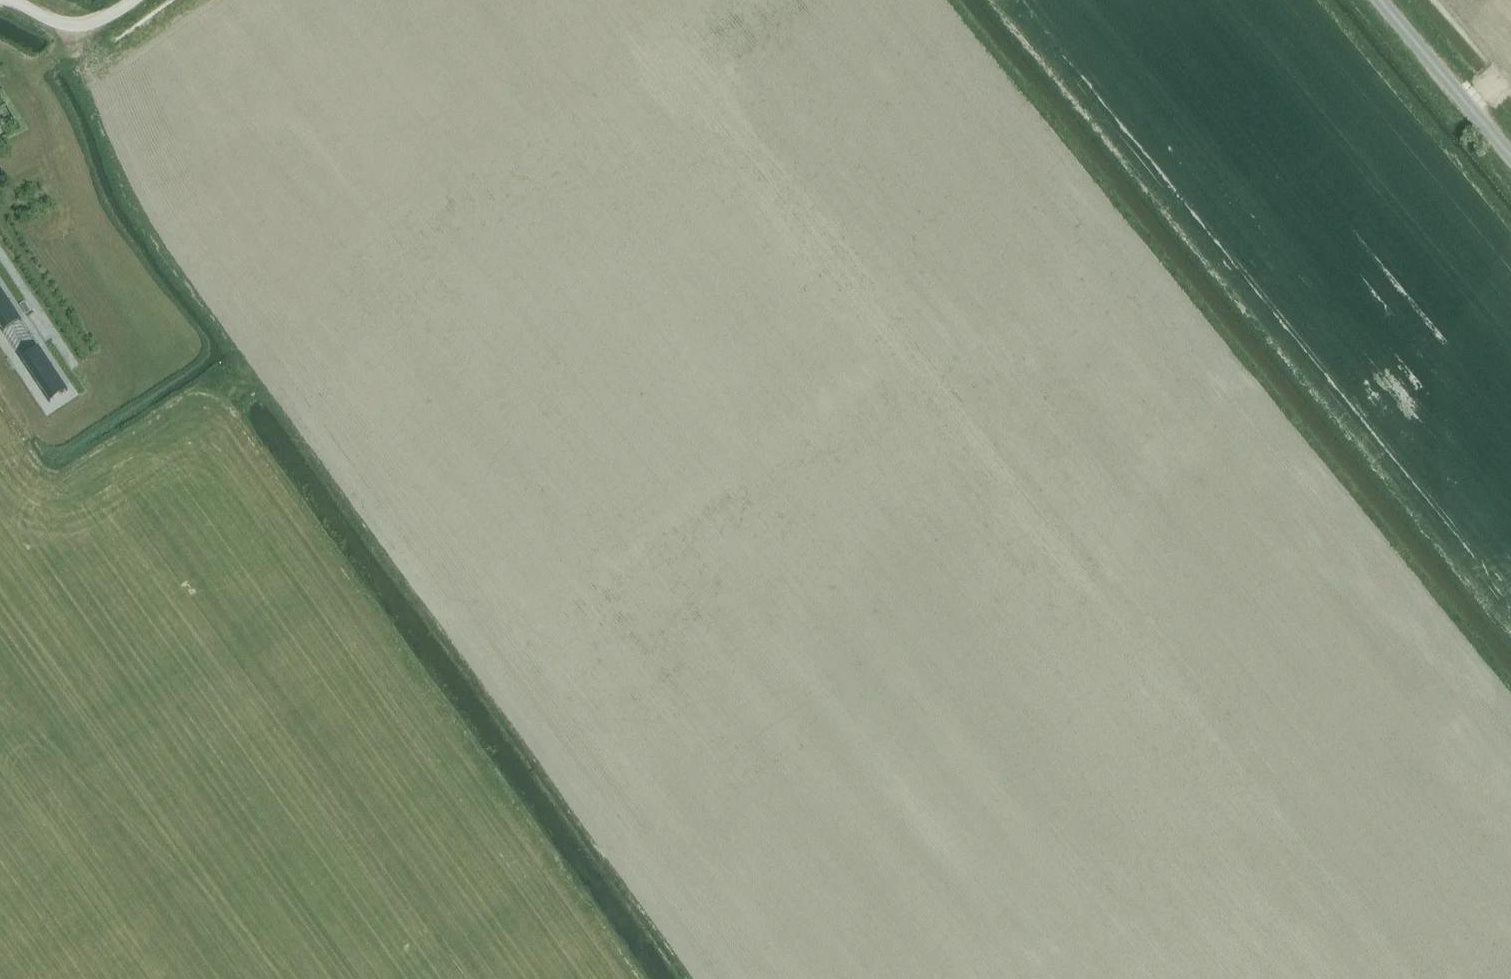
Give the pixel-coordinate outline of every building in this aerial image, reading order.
[(2,332),(4,332),(3,331),(19,320),(20,321),(21,320),(0,289),(0,329),(2,332)] [(49,403),(50,402),(47,396),(63,386),(67,391),(68,391),(39,347),(38,348),(38,349),(22,360),(21,359),(20,359),(49,403)]
